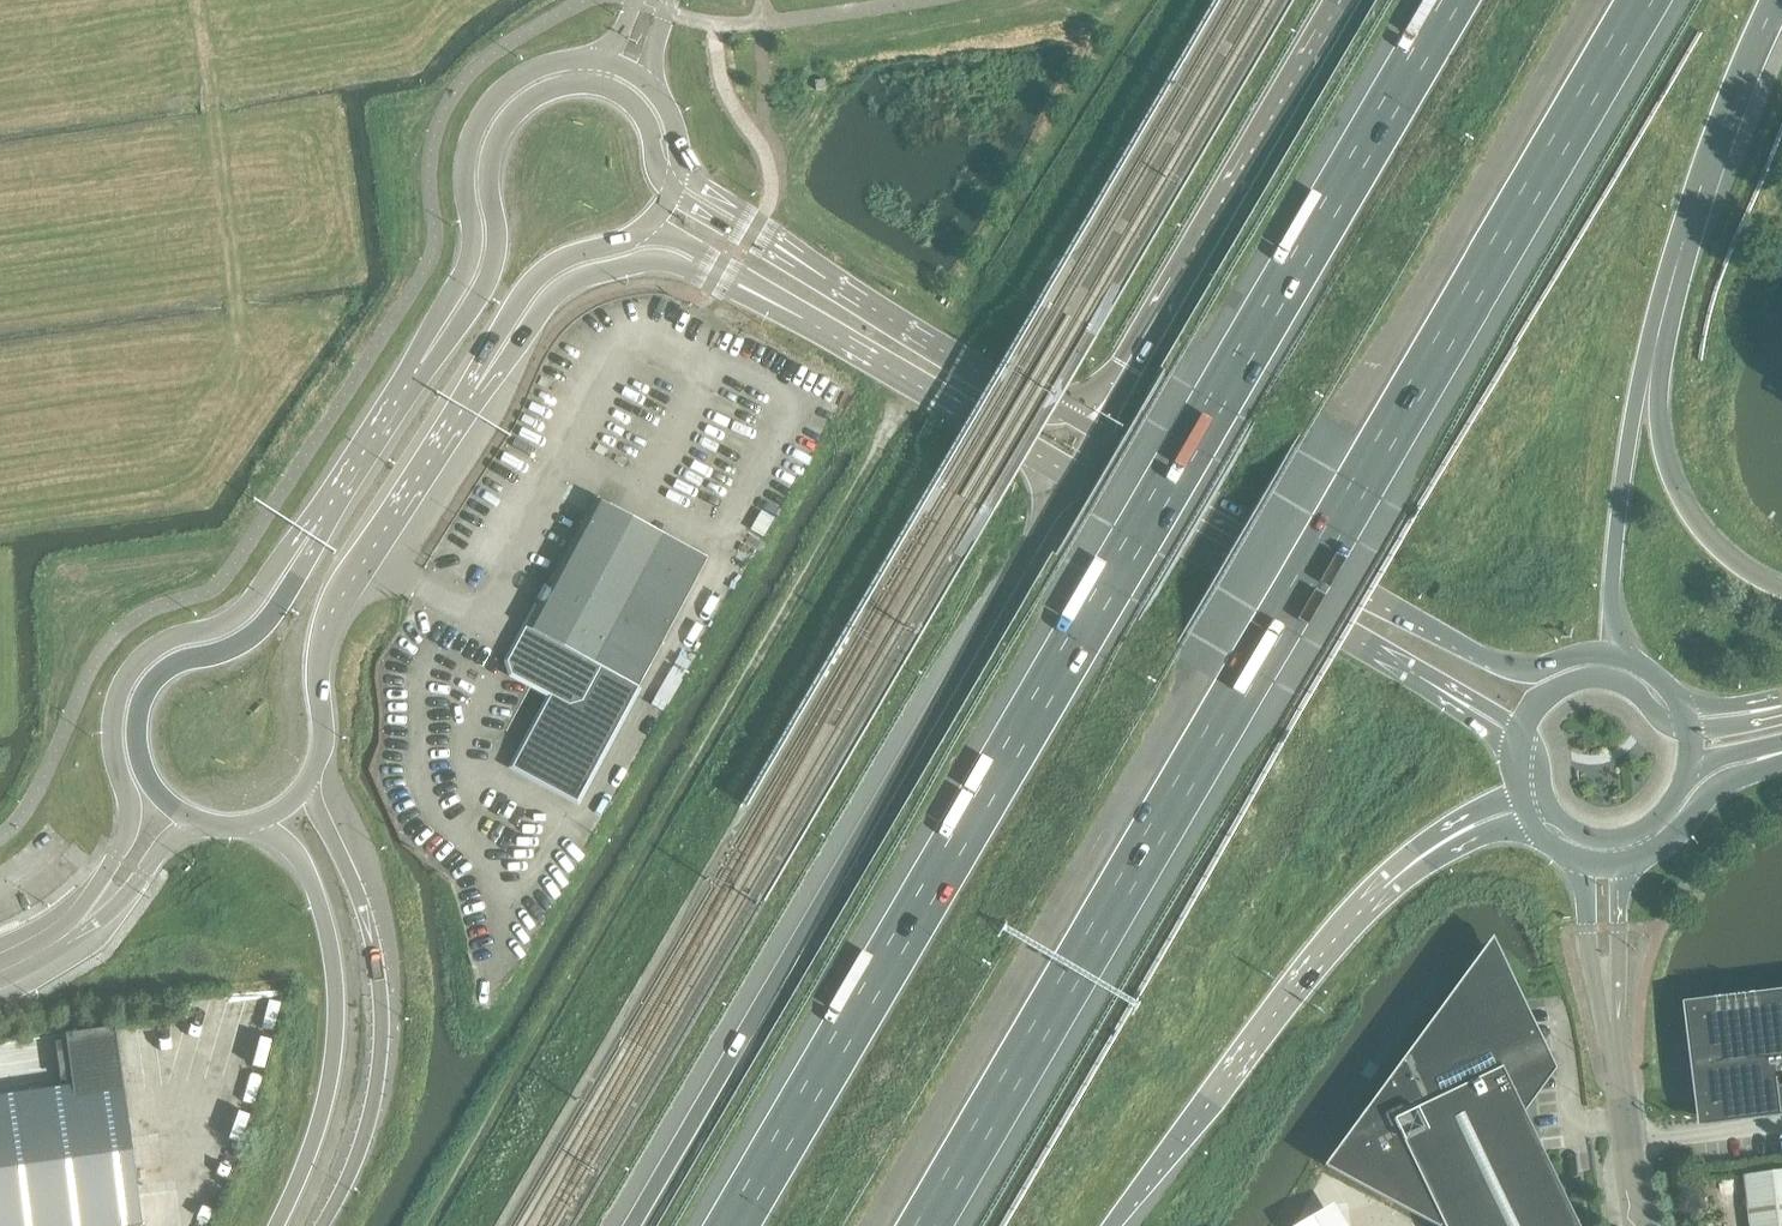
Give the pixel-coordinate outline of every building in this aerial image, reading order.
[(707,558),(594,497),(547,586),(543,585),(535,599),(539,601),(507,660),(511,673),(550,694),(511,765),(576,800),(707,558)] [(1465,975),(1459,983),(1368,1107),(1527,1084),(1529,1100),(1553,1068),(1514,989),(1510,980),(1491,936),(1465,975)] [(1781,1116),(1781,990),(1685,1002),(1698,1103),(1701,1126),(1781,1116)] [(0,1095),(0,1225),(119,1225),(142,1223),(114,1025),(65,1032),(72,1085),(0,1095)] [(1527,1084),(1368,1107),(1326,1165),(1438,1225),(1440,1221),(1442,1225),(1577,1225),(1522,1109),(1529,1100),(1527,1084)] [(1746,1175),(1752,1225),(1781,1225),(1781,1171),(1746,1175)]
